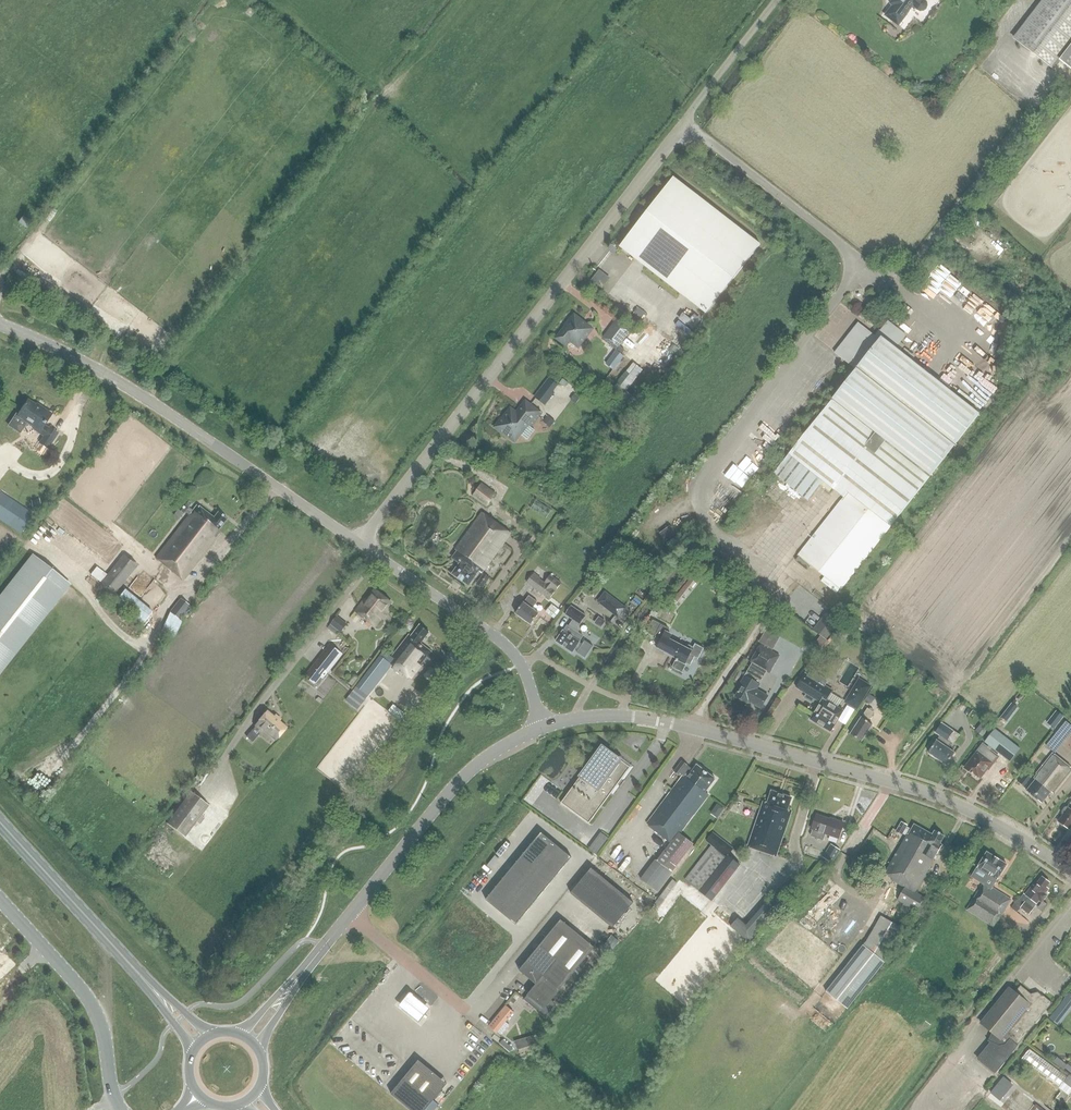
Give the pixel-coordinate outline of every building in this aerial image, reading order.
[(924,0),(894,0),(891,3),(893,5),(886,15),(898,25),(906,15),(906,14),(912,5),(918,10),(921,11),(923,10),(926,9),(927,6),(926,3),(925,1),(924,0)] [(1070,44),(1070,0),(1045,0),(1015,39),(1052,68),(1070,44)] [(620,246),(694,304),(706,314),(760,244),(674,177),(620,246)] [(30,225),(22,219),(19,224),(26,230),(30,225)] [(603,268),(594,279),(605,288),(613,277),(603,268)] [(956,301),(961,305),(971,292),(957,282),(944,299),(953,306),(956,301)] [(614,291),(649,323),(660,311),(636,289),(630,296),(619,286),(614,291)] [(568,324),(557,338),(566,345),(570,340),(579,346),(592,329),(575,316),(572,319),(571,318),(567,323),(568,324)] [(840,589),(891,525),(891,526),(979,414),(900,351),(904,345),(900,342),(905,335),(887,320),(874,336),(858,323),(835,352),(856,369),(789,454),(844,497),(798,555),(799,556),(796,560),(807,570),(811,565),(840,589)] [(629,330),(617,321),(604,338),(616,348),(629,330)] [(618,384),(628,393),(647,369),(637,361),(618,384)] [(544,384),(534,397),(544,404),(553,392),(544,384)] [(580,398),(574,394),(570,400),(576,404),(580,398)] [(34,427),(33,429),(44,437),(40,444),(47,449),(57,435),(50,430),(49,431),(43,427),(51,415),(42,410),(41,411),(28,402),(18,417),(34,427)] [(503,433),(504,432),(515,441),(520,434),(528,439),(535,430),(527,425),(528,424),(531,425),(540,413),(526,402),(517,413),(511,409),(502,420),(501,419),(495,427),(503,433)] [(548,416),(543,422),(550,427),(555,421),(548,416)] [(482,484),(473,497),(487,507),(496,494),(482,484)] [(0,495),(0,518),(20,532),(31,515),(1,494),(0,495)] [(40,499),(32,500),(33,507),(41,505),(40,499)] [(178,519),(190,504),(186,501),(174,516),(178,519)] [(214,519),(197,506),(156,559),(183,580),(220,533),(218,531),(227,519),(219,513),(214,519)] [(511,534),(482,513),(455,550),(458,551),(452,558),(460,564),(453,574),(469,586),(480,572),(482,573),(511,534)] [(685,515),(677,523),(671,517),(660,527),(673,540),(692,523),(685,515)] [(122,585),(121,584),(139,563),(126,552),(107,575),(102,581),(106,585),(102,589),(112,597),(122,585)] [(0,598),(0,672),(69,584),(33,556),(0,598)] [(97,567),(91,575),(101,582),(102,581),(107,575),(97,567)] [(484,574),(484,575),(477,584),(483,588),(490,578),(484,574)] [(526,582),(549,599),(560,583),(549,575),(544,582),(533,574),(526,582)] [(91,578),(88,583),(98,589),(101,584),(91,578)] [(691,578),(674,599),(678,602),(695,581),(691,578)] [(148,624),(159,612),(131,588),(120,601),(148,624)] [(384,614),(383,613),(390,603),(375,592),(368,601),(365,600),(356,612),(375,626),(384,614)] [(538,602),(528,595),(515,614),(527,621),(531,624),(538,613),(533,609),(538,602)] [(190,605),(180,598),(170,613),(179,619),(190,605)] [(623,608),(613,600),(607,607),(618,615),(623,608)] [(554,618),(560,610),(554,606),(548,613),(554,618)] [(571,606),(565,614),(573,619),(573,620),(580,624),(586,616),(571,606)] [(813,630),(826,639),(839,621),(826,612),(813,630)] [(599,616),(595,623),(602,628),(607,622),(599,616)] [(336,628),(342,632),(348,624),(342,620),(336,628)] [(683,672),(681,671),(685,663),(690,665),(694,658),(697,660),(703,648),(695,644),(693,647),(688,645),(687,648),(669,639),(671,635),(665,633),(668,627),(653,620),(646,632),(661,639),(657,647),(658,647),(657,648),(662,651),(663,650),(677,657),(672,668),(683,673),(683,672)] [(844,621),(832,637),(839,643),(852,627),(844,621)] [(567,625),(556,641),(573,652),(575,649),(578,651),(577,652),(585,658),(593,646),(585,640),(582,644),(580,643),(580,642),(583,636),(578,632),(569,626),(567,625)] [(357,688),(352,694),(346,701),(357,710),(368,696),(365,694),(362,691),(371,679),(375,683),(388,666),(402,676),(404,674),(412,680),(427,660),(433,665),(438,658),(432,654),(433,652),(421,643),(429,632),(420,626),(412,637),(409,635),(392,658),(384,652),(357,688)] [(771,651),(772,649),(761,643),(750,662),(751,663),(740,685),(742,685),(737,694),(736,696),(747,703),(748,701),(762,709),(769,697),(764,694),(756,689),(766,671),(769,673),(779,656),(771,651)] [(339,652),(330,645),(305,677),(314,684),(321,675),(324,678),(328,672),(325,670),(339,652)] [(832,690),(825,685),(827,682),(826,680),(812,671),(810,672),(808,675),(805,673),(796,687),(809,695),(806,699),(811,702),(813,702),(815,699),(821,703),(810,719),(830,732),(843,711),(826,700),(830,694),(832,690)] [(857,710),(871,687),(859,680),(845,703),(857,710)] [(1007,722),(1018,708),(1015,705),(1018,701),(1015,699),(1001,717),(1007,722)] [(414,724),(421,711),(415,708),(408,720),(414,724)] [(872,712),(873,710),(871,708),(869,710),(867,708),(851,734),(862,742),(869,731),(870,732),(873,728),(872,727),(873,724),(869,721),(874,713),(872,712)] [(1048,721),(1057,727),(1065,717),(1057,711),(1048,721)] [(253,731),(247,738),(253,743),(259,735),(257,734),(260,730),(262,732),(264,730),(276,741),(286,728),(268,713),(256,728),(257,728),(254,732),(253,731)] [(954,745),(960,736),(942,723),(936,732),(940,735),(928,752),(946,765),(955,753),(949,748),(952,744),(954,745)] [(1063,725),(1055,735),(1063,741),(1070,731),(1063,725)] [(977,751),(964,768),(972,774),(974,773),(975,774),(974,775),(977,777),(979,777),(980,778),(987,770),(989,767),(990,768),(999,757),(990,751),(992,748),(1010,762),(1020,749),(995,729),(985,742),(989,745),(987,748),(983,745),(978,751),(977,751)] [(630,768),(602,747),(560,803),(588,824),(630,768)] [(1034,778),(1036,780),(1027,791),(1042,803),(1051,792),(1053,794),(1070,772),(1070,768),(1053,753),(1036,774),(1037,775),(1034,778)] [(692,772),(686,768),(688,766),(682,762),(675,771),(681,776),(682,774),(685,775),(649,824),(671,841),(657,860),(673,872),(693,844),(680,834),(708,796),(705,793),(715,779),(696,766),(692,772)] [(1028,782),(1021,777),(1018,781),(1024,787),(1028,782)] [(792,812),(790,811),(788,810),(791,798),(772,792),(768,803),(768,804),(764,803),(750,847),(778,856),(792,812)] [(185,838),(209,807),(191,793),(167,825),(185,838)] [(1067,807),(1064,808),(1062,811),(1062,814),(1064,815),(1059,822),(1060,823),(1060,824),(1064,827),(1065,826),(1069,829),(1070,827),(1070,801),(1067,807)] [(831,820),(817,815),(812,829),(813,830),(811,836),(823,840),(826,834),(839,838),(844,823),(831,819),(831,820)] [(940,844),(944,836),(935,830),(932,836),(913,825),(911,829),(906,827),(907,825),(902,823),(893,839),(902,844),(885,873),(895,879),(894,880),(905,886),(897,899),(920,912),(927,899),(915,893),(942,845),(940,844)] [(541,832),(486,900),(516,925),(572,857),(541,832)] [(602,847),(608,838),(601,833),(595,841),(602,847)] [(713,846),(686,880),(713,901),(741,865),(738,863),(731,858),(729,856),(734,849),(714,833),(707,842),(713,846)] [(832,863),(840,850),(831,844),(822,857),(832,863)] [(986,881),(967,911),(994,927),(1011,899),(993,887),(1007,864),(987,852),(977,869),(974,874),(986,881)] [(592,868),(571,893),(613,928),(634,903),(592,868)] [(1049,888),(1046,887),(1049,882),(1042,877),(1035,886),(1033,884),(1018,905),(1030,914),(1039,901),(1042,902),(1047,895),(1045,894),(1049,888)] [(772,900),(753,925),(743,917),(735,927),(755,942),(782,907),(772,900)] [(881,916),(867,940),(863,945),(826,991),(848,1009),(885,962),(904,929),(892,922),(881,916)] [(535,1005),(545,1014),(554,1004),(551,1001),(560,990),(560,991),(561,990),(560,990),(595,947),(561,920),(519,971),(536,984),(524,999),(525,1000),(528,996),(537,1003),(535,1005)] [(613,937),(605,947),(610,952),(619,941),(613,937)] [(586,986),(599,971),(593,966),(580,981),(586,986)] [(1018,1046),(1052,1003),(1043,996),(1038,1003),(1033,999),(1034,998),(1034,997),(1034,996),(1033,996),(1020,986),(1015,993),(1009,988),(981,1023),(995,1035),(992,1042),(988,1041),(991,1043),(978,1059),(995,1074),(1019,1046),(1018,1046)] [(408,992),(397,1005),(418,1022),(429,1009),(408,992)] [(1049,1018),(1058,1025),(1070,1008),(1070,994),(1069,993),(1050,1017),(1049,1018)] [(514,1004),(520,997),(516,994),(510,1001),(514,1004)] [(496,1032),(513,1012),(506,1006),(489,1026),(496,1032)] [(523,1038),(526,1047),(536,1044),(533,1035),(523,1038)] [(1069,1075),(1066,1079),(1030,1049),(1023,1058),(1059,1087),(1070,1097),(1070,1076),(1069,1075)] [(1053,1062),(1063,1070),(1065,1068),(1070,1073),(1070,1066),(1068,1064),(1067,1065),(1057,1057),(1053,1062)] [(391,1094),(411,1109),(434,1109),(439,1105),(427,1095),(441,1078),(419,1060),(391,1094)] [(997,1085),(991,1093),(1000,1100),(1006,1093),(1012,1085),(1004,1077),(997,1085)]
